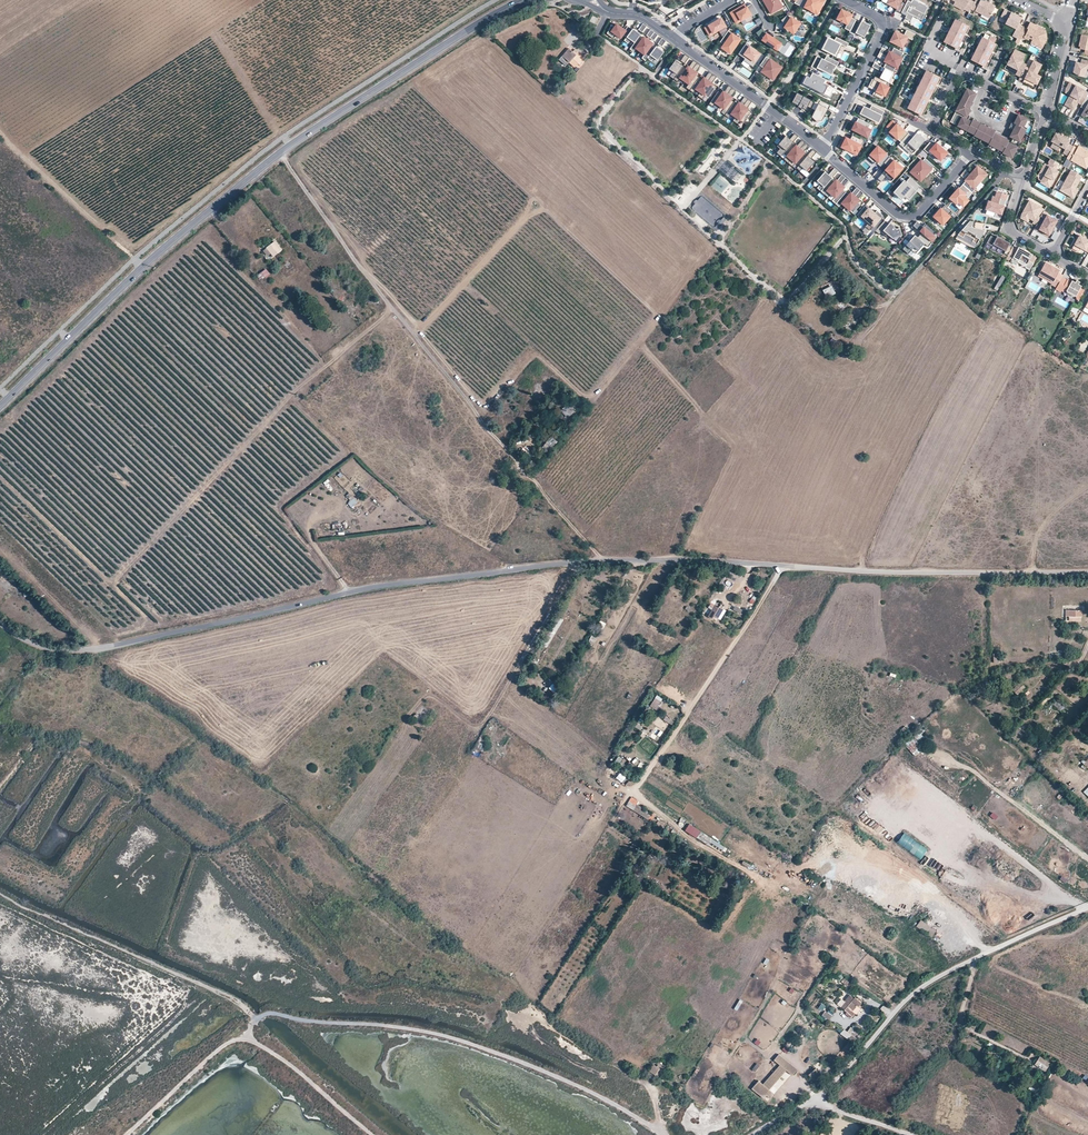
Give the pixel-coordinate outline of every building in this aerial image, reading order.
[(771,13),(782,6),(779,0),(763,0),(771,13)] [(800,6),(799,7),(804,9),(805,6),(812,10),(811,11),(818,14),(825,1),(823,0),(803,0),(800,6)] [(901,13),(902,12),(906,4),(901,2),(902,0),(889,0),(888,3),(893,6),(894,5),(896,6),(895,7),(897,8),(896,10),(901,13)] [(908,0),(906,4),(902,12),(906,14),(907,15),(907,16),(906,18),(911,21),(914,16),(921,20),(925,14),(928,6),(916,0),(912,0),(911,2),(908,0)] [(974,2),(970,0),(952,0),(955,1),(965,7),(964,9),(969,12),(971,9),(974,2)] [(974,2),(971,9),(989,18),(995,6),(983,0),(980,0),(978,4),(974,2)] [(964,10),(964,9),(965,7),(955,1),(953,5),(964,10)] [(758,13),(752,4),(747,7),(745,5),(731,13),(737,23),(751,14),(753,17),(758,13)] [(1017,38),(1018,37),(1023,26),(1018,24),(1021,20),(1016,17),(1017,15),(1004,9),(1001,16),(1007,19),(1005,23),(1015,29),(1012,35),(1017,38)] [(853,15),(842,10),(838,19),(848,24),(846,29),(851,31),(856,20),(852,18),(853,15)] [(791,18),(788,15),(781,20),(784,24),(785,24),(786,25),(785,28),(787,29),(786,29),(788,32),(790,31),(794,34),(797,29),(803,33),(806,27),(792,17),(791,18)] [(721,19),(705,28),(709,35),(725,26),(721,19)] [(970,27),(955,19),(944,43),(959,50),(970,27)] [(861,23),(856,20),(851,31),(850,33),(855,35),(856,33),(865,38),(871,25),(862,21),(861,23)] [(1018,37),(1021,38),(1023,39),(1024,38),(1029,40),(1030,38),(1033,40),(1038,42),(1041,38),(1046,36),(1044,29),(1039,31),(1037,30),(1039,27),(1030,22),(1027,28),(1023,26),(1018,37)] [(647,26),(643,23),(638,29),(642,32),(647,26)] [(614,27),(611,25),(607,33),(612,37),(615,34),(621,38),(623,34),(626,37),(632,29),(628,26),(625,30),(617,24),(614,27)] [(641,34),(633,28),(632,29),(626,37),(624,40),(628,43),(631,40),(634,42),(639,36),(641,34)] [(761,40),(763,41),(767,34),(763,28),(757,33),(761,40)] [(654,32),(651,29),(646,35),(650,38),(654,32)] [(913,40),(916,34),(907,30),(904,36),(896,31),(891,41),(902,47),(908,37),(913,40)] [(740,39),(728,31),(720,42),(724,44),(721,48),(730,54),(740,39)] [(658,34),(654,32),(650,38),(653,40),(658,34)] [(996,38),(985,32),(971,60),(986,67),(997,44),(994,43),(996,38)] [(785,47),(788,42),(782,38),(776,37),(774,39),(767,34),(763,41),(777,50),(781,44),(785,47)] [(1080,46),(1080,48),(1085,50),(1084,54),(1087,55),(1087,36),(1081,34),(1080,41),(1081,41),(1080,46)] [(642,39),(639,36),(634,42),(630,49),(634,51),(636,48),(640,51),(648,40),(644,37),(642,39)] [(1047,38),(1046,36),(1041,38),(1038,42),(1033,40),(1031,43),(1042,48),(1047,38)] [(835,41),(829,38),(823,49),(837,56),(841,48),(840,48),(841,45),(842,45),(847,48),(849,43),(837,37),(835,41)] [(662,38),(658,44),(661,46),(666,40),(662,38)] [(653,43),(648,40),(640,51),(644,54),(642,58),(646,60),(647,58),(655,48),(651,45),(653,43)] [(746,43),(738,54),(742,57),(743,56),(745,57),(745,59),(743,60),(750,65),(753,61),(756,63),(762,54),(758,51),(758,52),(749,47),(750,45),(746,43)] [(664,51),(656,46),(655,48),(647,58),(651,61),(654,57),(658,60),(664,51)] [(880,53),(900,63),(903,59),(901,58),(904,52),(895,48),(892,53),(890,52),(890,53),(882,49),(880,53)] [(568,49),(562,57),(569,63),(574,68),(577,64),(580,66),(583,63),(580,61),(581,60),(568,49)] [(1027,54),(1016,49),(1008,64),(1018,70),(1016,74),(1021,76),(1026,67),(1027,64),(1023,62),(1027,54)] [(886,68),(894,72),(896,67),(898,68),(900,63),(880,53),(878,57),(886,61),(885,62),(887,63),(884,68),(886,68)] [(782,67),(766,56),(760,65),(764,68),(761,71),(773,80),(782,67)] [(825,60),(817,56),(811,67),(817,70),(818,67),(832,74),(836,68),(834,67),(835,65),(837,66),(839,62),(827,56),(825,60)] [(565,67),(569,63),(562,57),(558,61),(565,67)] [(683,66),(675,60),(669,69),(673,72),(670,76),(674,79),(683,66)] [(687,68),(683,66),(674,79),(678,81),(680,78),(684,81),(697,63),(693,60),(689,67),(688,66),(687,68)] [(1085,60),(1084,64),(1078,63),(1075,65),(1073,72),(1078,76),(1081,76),(1083,70),(1086,70),(1087,67),(1087,61),(1085,60)] [(1042,65),(1034,61),(1030,69),(1026,67),(1021,76),(1020,79),(1024,81),(1024,80),(1029,82),(1029,81),(1037,85),(1041,77),(1037,75),(1042,65)] [(701,65),(697,63),(684,81),(689,84),(686,87),(690,90),(699,77),(696,74),(697,73),(696,72),(701,65)] [(1018,70),(1008,64),(1006,68),(1016,74),(1018,70)] [(886,68),(881,78),(889,82),(889,83),(895,73),(894,72),(886,68)] [(702,79),(699,77),(690,90),(693,93),(696,89),(700,92),(713,74),(709,72),(705,78),(704,77),(702,79)] [(927,72),(908,110),(923,117),(942,79),(927,72)] [(824,84),(826,79),(813,73),(811,78),(807,76),(802,85),(811,89),(812,88),(824,94),(824,93),(831,97),(834,90),(824,84)] [(717,77),(713,74),(700,92),(705,95),(702,99),(706,101),(715,88),(712,86),(713,84),(712,83),(717,77)] [(881,78),(876,76),(871,86),(878,89),(875,96),(884,100),(890,88),(887,86),(889,82),(881,78)] [(1037,85),(1029,81),(1029,82),(1024,80),(1024,81),(1023,82),(1035,89),(1037,85)] [(1071,82),(1067,88),(1072,91),(1077,95),(1070,107),(1074,110),(1079,103),(1083,105),(1087,96),(1087,92),(1071,82)] [(720,106),(732,88),(729,85),(724,92),(723,91),(722,93),(718,90),(709,103),(713,106),(715,103),(720,106)] [(878,89),(871,86),(870,88),(876,91),(874,95),(875,96),(878,89)] [(736,90),(732,88),(720,106),(724,109),(721,112),(725,115),(734,102),(731,99),(732,97),(731,97),(736,90)] [(1072,91),(1067,88),(1067,92),(1071,95),(1066,105),(1070,107),(1077,95),(1072,91)] [(790,98),(796,102),(801,93),(796,89),(790,98)] [(1020,141),(1013,138),(1011,141),(1009,139),(1010,138),(995,131),(996,129),(992,127),(993,125),(985,122),(984,123),(981,122),(977,120),(978,118),(970,114),(968,118),(966,117),(970,110),(968,109),(976,94),(966,89),(950,122),(957,126),(967,131),(974,135),(989,143),(988,144),(996,148),(1003,151),(1002,152),(1012,157),(1020,141)] [(808,106),(812,100),(801,93),(796,102),(795,103),(799,105),(799,104),(802,107),(805,103),(808,106)] [(734,102),(725,115),(729,117),(731,114),(735,117),(748,99),(744,96),(740,103),(739,102),(738,104),(734,102)] [(737,123),(741,126),(750,113),(747,111),(748,109),(747,108),(752,102),(748,99),(735,117),(740,120),(737,123)] [(830,105),(820,100),(812,117),(816,121),(822,120),(830,105)] [(870,109),(864,106),(860,114),(878,123),(884,111),(872,105),(870,109)] [(1027,119),(1018,114),(1014,123),(1016,124),(1013,130),(1010,136),(1013,138),(1020,141),(1024,132),(1025,129),(1023,127),(1027,119)] [(855,122),(852,129),(867,137),(871,130),(868,128),(870,124),(858,118),(856,122),(855,122)] [(903,129),(902,129),(900,127),(901,126),(902,125),(898,123),(897,125),(892,120),(887,126),(891,130),(889,132),(901,142),(908,133),(903,129)] [(1013,130),(1016,124),(1014,123),(1010,121),(1007,127),(1013,130)] [(798,136),(795,133),(790,139),(788,140),(784,137),(777,146),(780,148),(777,152),(781,156),(784,153),(791,144),(798,136)] [(913,137),(908,133),(901,142),(899,144),(904,147),(905,146),(913,153),(925,139),(920,134),(919,135),(918,136),(917,135),(918,134),(916,133),(913,137)] [(1053,142),(1061,146),(1066,149),(1064,153),(1069,156),(1074,146),(1069,143),(1071,141),(1056,133),(1051,141),(1053,142)] [(846,141),(844,140),(841,147),(853,153),(855,149),(860,151),(865,141),(852,135),(850,139),(847,138),(846,141)] [(795,147),(791,144),(784,153),(787,156),(784,159),(788,162),(805,143),(802,140),(797,146),(796,145),(795,147)] [(936,146),(931,142),(925,150),(929,153),(931,151),(942,161),(949,153),(938,144),(936,146)] [(740,155),(735,159),(748,173),(762,161),(745,143),(737,151),(740,155)] [(809,145),(805,143),(788,162),(793,166),(795,163),(798,166),(806,157),(803,154),(804,152),(809,145)] [(889,156),(877,146),(867,157),(873,163),(876,160),(878,162),(877,163),(880,166),(884,163),(889,156)] [(1078,164),(1081,160),(1087,164),(1087,151),(1079,146),(1078,148),(1074,146),(1069,156),(1067,158),(1078,164)] [(816,152),(813,149),(806,157),(798,166),(796,168),(800,171),(803,168),(806,171),(813,163),(809,160),(811,158),(816,152)] [(903,168),(889,156),(884,163),(888,167),(878,178),(881,182),(886,176),(891,181),(903,168)] [(921,160),(910,172),(921,181),(927,174),(926,172),(930,168),(931,169),(934,166),(925,158),(922,161),(921,160)] [(1056,170),(1060,163),(1051,158),(1049,163),(1051,164),(1052,165),(1052,166),(1050,166),(1045,164),(1041,171),(1046,174),(1045,175),(1047,177),(1044,182),(1051,186),(1059,171),(1056,170)] [(1086,169),(1087,167),(1087,164),(1081,160),(1078,164),(1086,169)] [(742,174),(730,168),(726,176),(737,183),(742,174)] [(838,171),(835,168),(829,174),(828,176),(824,172),(817,180),(821,184),(817,187),(821,191),(824,187),(831,179),(838,171)] [(977,168),(963,184),(973,193),(976,189),(975,188),(986,175),(977,168)] [(1072,170),(1060,190),(1071,197),(1076,188),(1083,176),(1072,170)] [(870,182),(874,177),(869,172),(864,177),(870,182)] [(835,181),(831,179),(824,187),(827,190),(824,193),(828,197),(845,177),(842,174),(837,180),(836,180),(835,181)] [(1044,182),(1047,177),(1045,175),(1042,181),(1041,183),(1050,188),(1051,186),(1044,182)] [(720,194),(728,185),(719,177),(711,186),(720,194)] [(849,180),(845,177),(828,197),(832,201),(835,197),(838,200),(846,191),(843,189),(844,187),(843,186),(849,180)] [(906,181),(904,180),(893,192),(901,199),(905,195),(909,199),(920,186),(910,177),(906,181)] [(973,193),(963,184),(959,188),(962,191),(960,193),(957,191),(952,197),(963,206),(968,200),(965,197),(966,195),(968,197),(973,193)] [(849,194),(846,191),(838,200),(841,203),(839,206),(843,210),(860,190),(857,187),(851,193),(851,192),(849,194)] [(863,193),(860,190),(843,210),(847,213),(850,210),(853,213),(861,204),(857,201),(859,200),(858,199),(863,193)] [(989,201),(986,209),(997,212),(995,217),(1001,218),(1005,206),(1002,205),(1002,203),(1005,204),(1008,195),(997,191),(995,196),(993,196),(991,202),(989,201)] [(714,231),(728,219),(705,194),(691,206),(714,231)] [(1042,207),(1030,201),(1022,214),(1027,217),(1034,221),(1033,223),(1037,225),(1039,222),(1042,216),(1038,214),(1042,207)] [(952,211),(945,204),(934,216),(942,224),(950,216),(948,214),(952,211)] [(865,219),(871,212),(864,206),(858,214),(865,219)] [(871,212),(865,219),(869,223),(866,227),(869,231),(882,216),(877,212),(874,214),(871,212)] [(1058,222),(1047,216),(1042,224),(1039,222),(1037,225),(1034,230),(1038,232),(1039,231),(1044,234),(1046,230),(1051,233),(1058,222)] [(890,235),(896,241),(901,237),(899,236),(901,235),(898,228),(896,229),(890,223),(888,225),(885,221),(876,230),(881,235),(882,233),(887,238),(890,235)] [(983,223),(969,221),(957,234),(963,237),(965,234),(974,239),(972,241),(977,244),(984,230),(982,230),(983,223)] [(934,231),(927,225),(924,228),(917,222),(913,225),(921,233),(931,241),(935,237),(932,234),(934,231)] [(931,241),(921,233),(918,237),(916,235),(913,239),(914,240),(912,242),(910,241),(903,249),(909,254),(912,250),(916,253),(924,244),(927,246),(931,241)] [(985,245),(991,248),(992,246),(1004,253),(1003,255),(1007,257),(1013,247),(1009,245),(1010,243),(997,236),(996,238),(991,235),(985,245)] [(1080,235),(1075,244),(1081,248),(1087,252),(1087,240),(1080,235)] [(263,252),(267,257),(279,247),(275,242),(263,252)] [(1019,260),(1026,264),(1025,266),(1030,269),(1036,257),(1026,252),(1025,253),(1023,252),(1024,250),(1018,247),(1017,249),(1013,247),(1007,257),(1006,259),(1010,262),(1011,260),(1017,263),(1019,260)] [(1039,274),(1054,282),(1052,285),(1057,287),(1063,277),(1064,275),(1059,273),(1060,270),(1046,262),(1039,274)] [(258,281),(267,273),(265,270),(256,278),(258,281)] [(994,288),(997,290),(1006,277),(1003,275),(994,288)] [(1067,290),(1076,295),(1077,298),(1079,299),(1086,288),(1081,285),(1082,285),(1079,283),(1080,281),(1077,279),(1076,281),(1073,280),(1072,280),(1068,278),(1068,279),(1063,277),(1057,287),(1056,288),(1061,291),(1062,289),(1064,290),(1067,290)] [(836,291),(838,290),(833,280),(820,287),(826,298),(834,294),(835,293),(834,292),(836,291)] [(1076,315),(1079,309),(1073,307),(1070,312),(1076,315)] [(562,413),(565,415),(568,417),(568,418),(577,408),(571,403),(568,406),(566,405),(563,409),(564,410),(562,413)] [(551,448),(557,441),(551,437),(546,443),(547,443),(551,448)] [(352,508),(358,503),(354,498),(348,503),(352,508)] [(322,528),(314,530),(316,537),(323,535),(322,528)] [(712,616),(713,616),(718,609),(714,606),(708,616),(710,618),(712,616)] [(718,609),(713,616),(717,618),(723,609),(719,607),(718,609)] [(1069,622),(1082,622),(1082,610),(1066,610),(1066,617),(1069,617),(1069,622)] [(1018,695),(1026,688),(1021,682),(1013,690),(1018,695)] [(651,706),(656,709),(660,702),(655,698),(651,706)] [(918,743),(924,737),(920,733),(914,738),(913,737),(904,745),(915,757),(923,750),(918,743)] [(626,805),(648,819),(650,813),(638,805),(639,802),(639,801),(632,797),(626,805)] [(990,816),(995,821),(998,817),(993,812),(990,816)] [(700,831),(688,824),(684,831),(695,838),(700,831)] [(708,845),(712,838),(700,831),(696,837),(708,845)] [(725,853),(727,849),(713,840),(711,844),(725,853)] [(909,851),(921,860),(928,850),(916,841),(909,851)] [(812,874),(819,871),(814,861),(807,864),(812,874)] [(711,868),(717,872),(720,866),(714,863),(711,868)] [(797,871),(800,875),(806,872),(803,867),(797,871)] [(623,880),(628,884),(632,877),(626,874),(623,879),(623,880)] [(936,889),(938,882),(931,880),(929,888),(936,889)] [(920,921),(916,928),(932,938),(936,930),(920,921)] [(794,955),(800,958),(804,952),(799,948),(794,955)] [(846,1001),(841,1007),(845,1010),(853,1016),(855,1012),(853,1010),(857,1005),(859,1006),(862,1002),(855,997),(854,998),(849,995),(845,1000),(846,1001)] [(740,999),(734,1009),(737,1011),(743,1001),(740,999)] [(821,1004),(818,1009),(823,1012),(826,1007),(821,1004)] [(883,1006),(880,1010),(888,1016),(891,1011),(883,1006)] [(829,1021),(832,1016),(825,1011),(822,1016),(829,1021)] [(982,1022),(978,1033),(989,1036),(992,1026),(982,1022)] [(858,1045),(861,1041),(845,1029),(842,1033),(858,1045)] [(786,1054),(792,1049),(788,1044),(782,1049),(786,1054)] [(795,1070),(778,1054),(773,1059),(781,1067),(764,1086),(760,1082),(753,1090),(762,1099),(763,1099),(764,1100),(767,1098),(770,1101),(774,1096),(770,1091),(787,1073),(790,1076),(795,1070)] [(1045,1073),(1051,1063),(1040,1057),(1034,1066),(1045,1073)] [(658,1067),(657,1068),(653,1073),(659,1077),(663,1070),(658,1067)] [(816,1085),(819,1082),(825,1077),(823,1073),(817,1078),(815,1076),(811,1079),(816,1085)] [(812,1126),(816,1129),(821,1121),(817,1118),(812,1126)]
